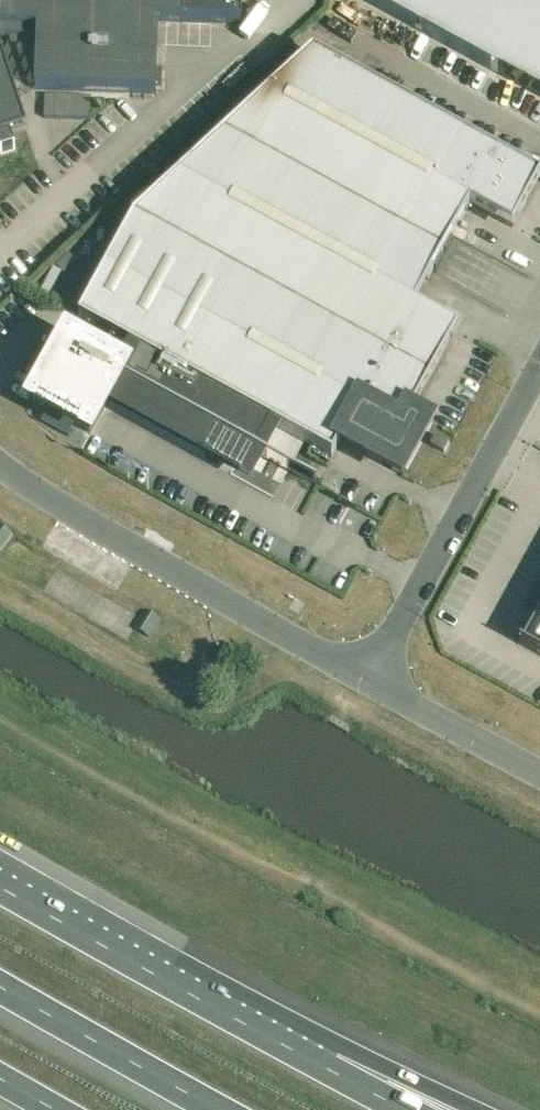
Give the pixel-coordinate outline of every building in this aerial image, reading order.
[(156,90),(157,71),(159,19),(182,20),(242,23),(242,0),(0,0),(0,37),(11,38),(25,38),(37,38),(35,88),(156,92),(156,90)] [(539,95),(539,0),(366,0),(539,95)] [(1,153),(15,148),(11,135),(27,130),(0,47),(0,150),(1,153)] [(230,128),(221,117),(208,129),(218,140),(134,217),(79,318),(114,337),(103,357),(68,337),(32,402),(90,434),(109,399),(207,452),(211,446),(253,468),(276,426),(332,457),(341,441),(382,464),(402,475),(430,425),(410,414),(458,328),(415,304),(470,204),(513,227),(539,176),(313,52),(230,128)] [(49,93),(49,114),(95,115),(95,94),(49,93)] [(76,261),(69,253),(56,265),(63,273),(76,261)] [(431,445),(445,452),(450,442),(436,435),(431,445)] [(1,550),(14,533),(0,523),(0,550),(1,550)] [(144,609),(133,627),(151,637),(161,619),(144,609)] [(524,644),(520,642),(520,643),(539,654),(539,615),(524,644)]
